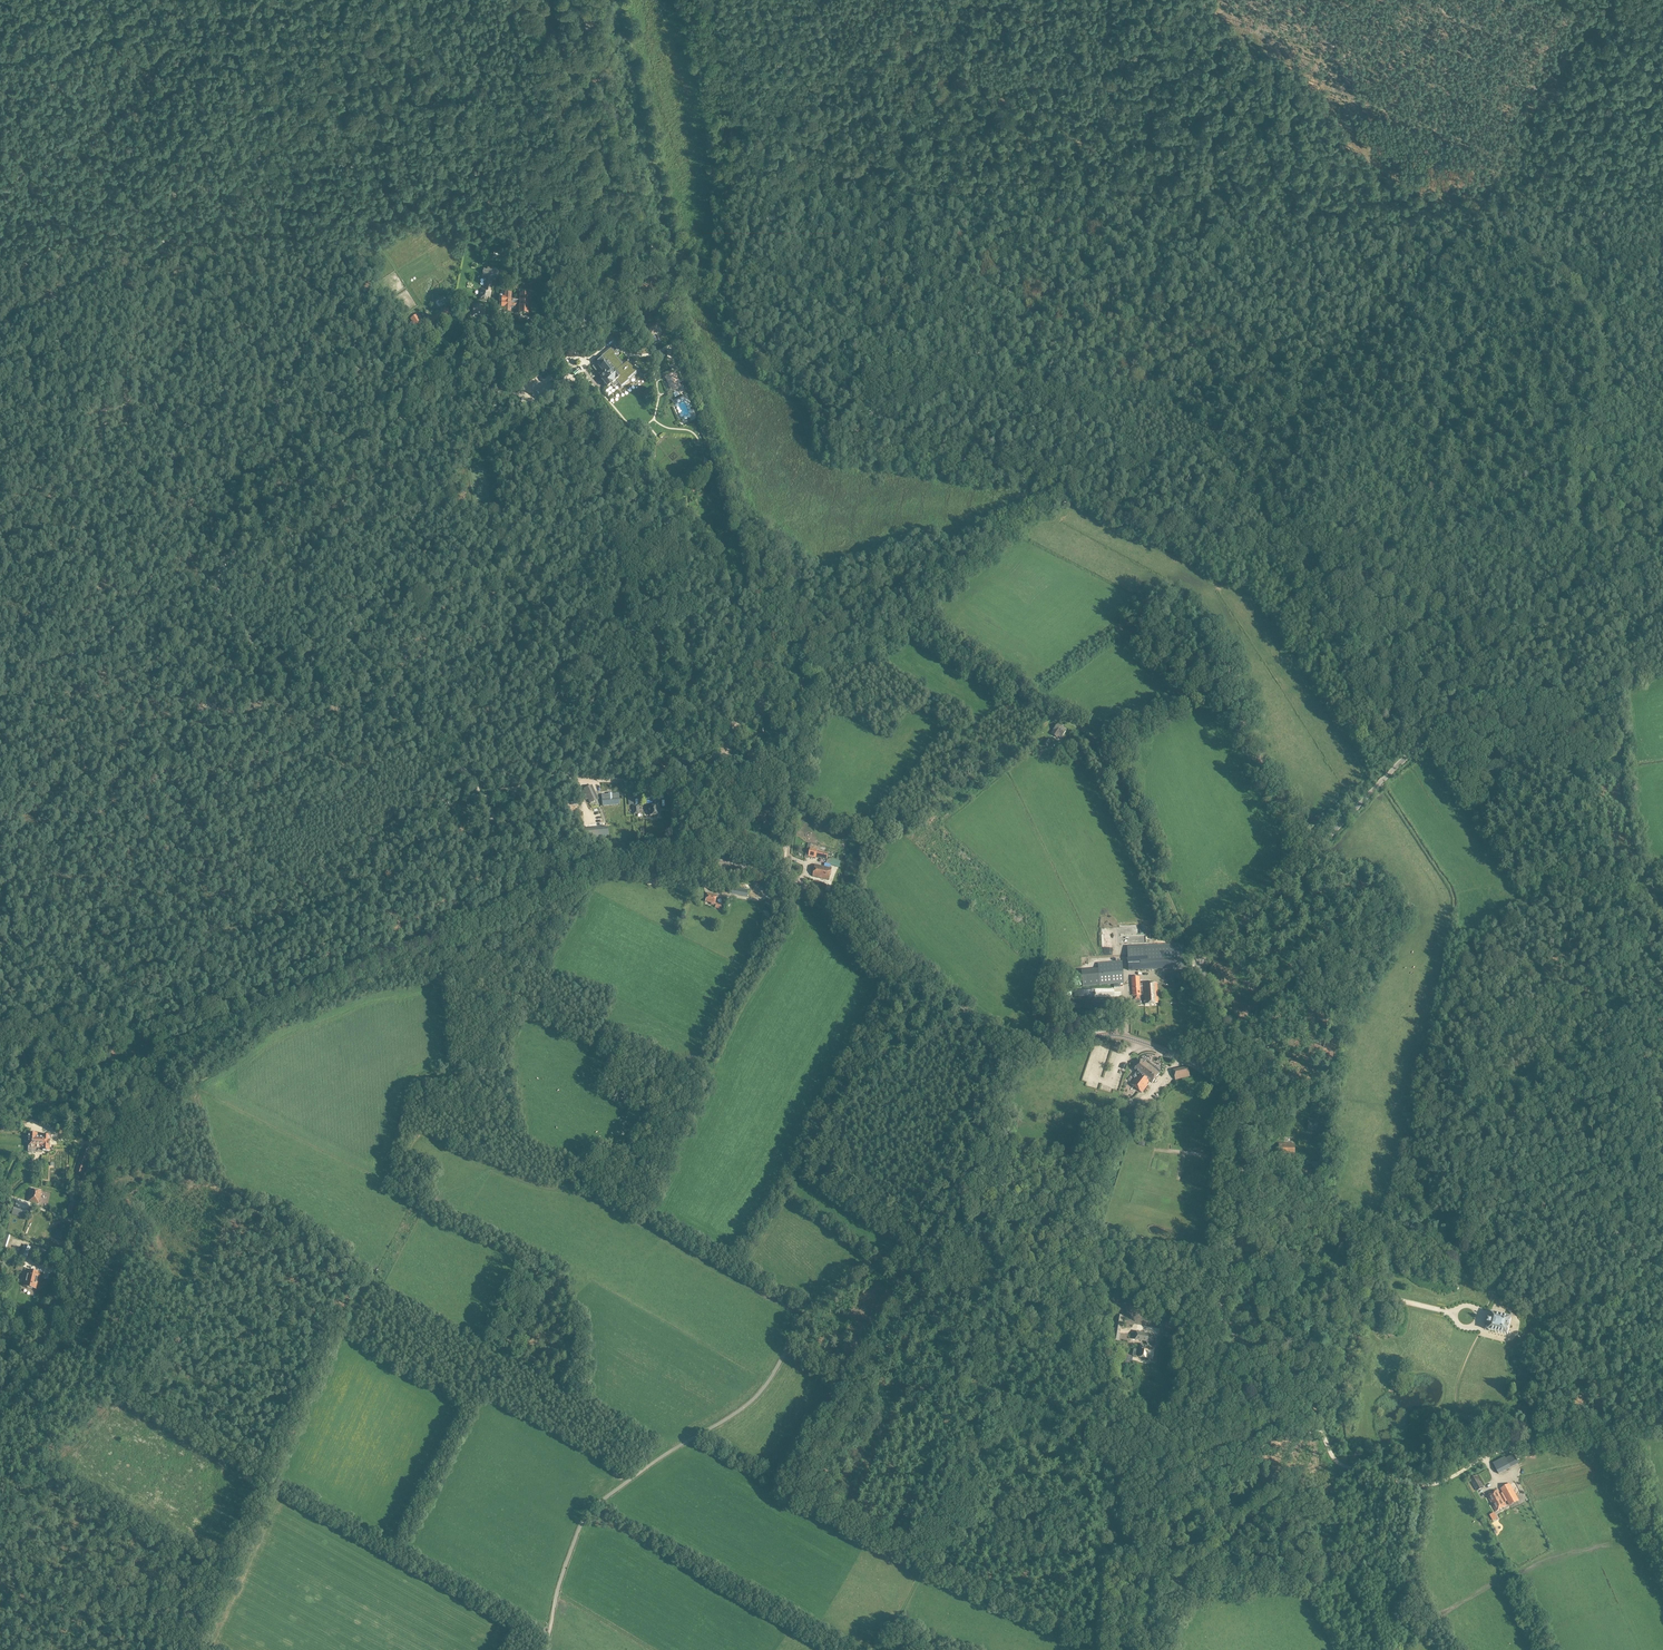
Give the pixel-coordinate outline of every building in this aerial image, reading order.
[(481,289),(479,300),(489,302),(491,291),(490,291),(493,278),(496,278),(497,271),(483,269),(482,274),(487,276),(488,278),(486,290),(481,289)] [(505,293),(504,312),(510,312),(510,306),(516,306),(516,313),(518,313),(518,314),(529,314),(532,314),(532,310),(531,310),(532,296),(518,295),(518,300),(511,299),(511,293),(505,293)] [(474,305),(473,315),(484,316),(484,306),(474,305)] [(450,316),(448,313),(446,310),(423,324),(416,315),(410,319),(420,335),(450,316)] [(657,323),(647,326),(650,336),(660,333),(657,323)] [(596,364),(592,367),(600,376),(603,380),(602,380),(604,383),(604,384),(605,386),(606,386),(608,385),(608,384),(607,384),(608,384),(610,386),(612,385),(613,387),(616,387),(618,385),(621,389),(632,381),(631,380),(640,372),(634,366),(635,366),(634,364),(633,364),(633,363),(632,363),(628,358),(623,363),(617,356),(618,355),(612,348),(611,347),(599,356),(601,358),(595,363),(596,364)] [(677,368),(670,371),(672,375),(675,374),(678,383),(683,381),(677,368)] [(1054,730),(1051,734),(1056,738),(1058,736),(1060,738),(1066,731),(1057,725),(1053,730),(1054,730)] [(591,786),(584,789),(587,797),(589,803),(590,803),(590,804),(593,802),(597,800),(591,786)] [(602,795),(602,799),(603,806),(620,805),(620,797),(619,797),(619,794),(612,794),(612,793),(608,793),(608,794),(602,795)] [(648,807),(646,807),(647,813),(649,813),(649,815),(658,815),(657,806),(648,807)] [(810,849),(808,856),(816,858),(816,857),(817,851),(817,850),(810,848),(810,849)] [(817,851),(816,857),(827,859),(828,853),(817,851)] [(831,858),(830,864),(839,867),(841,861),(831,858)] [(681,870),(681,872),(695,875),(697,864),(683,861),(681,870)] [(815,865),(813,876),(828,880),(831,868),(830,868),(824,867),(815,865)] [(731,888),(730,894),(747,897),(748,891),(731,888)] [(706,896),(705,902),(710,903),(710,905),(715,906),(714,908),(720,909),(721,906),(717,905),(714,904),(715,898),(706,896)] [(1156,946),(1128,947),(1129,970),(1146,969),(1146,970),(1184,968),(1183,945),(1156,946)] [(1121,962),(1098,964),(1098,968),(1081,969),(1083,987),(1123,983),(1122,963),(1121,963),(1121,962)] [(1141,994),(1140,984),(1139,977),(1131,977),(1132,996),(1141,995),(1141,994)] [(1143,984),(1144,994),(1144,1004),(1158,1003),(1157,983),(1143,984)] [(1141,1060),(1134,1069),(1137,1071),(1139,1072),(1150,1082),(1152,1083),(1159,1074),(1161,1071),(1143,1058),(1142,1060),(1141,1060)] [(1187,1067),(1173,1070),(1175,1080),(1190,1077),(1187,1067)] [(1134,1078),(1130,1084),(1142,1093),(1150,1082),(1139,1072),(1137,1071),(1133,1077),(1134,1078)] [(1138,1101),(1135,1111),(1142,1114),(1145,1103),(1138,1101)] [(1155,1107),(1146,1104),(1143,1114),(1152,1116),(1155,1107)] [(1307,1119),(1307,1131),(1324,1131),(1325,1119),(1307,1119)] [(28,1147),(28,1152),(32,1152),(36,1152),(36,1148),(42,1148),(42,1150),(49,1150),(49,1136),(43,1136),(43,1137),(36,1137),(36,1134),(29,1134),(28,1147)] [(1279,1144),(1279,1156),(1294,1156),(1294,1144),(1279,1144)] [(79,1161),(76,1171),(84,1174),(87,1164),(92,1152),(83,1150),(79,1161)] [(1300,1161),(1299,1169),(1312,1169),(1312,1162),(1312,1161),(1300,1161)] [(31,1189),(28,1202),(39,1204),(42,1192),(31,1189)] [(70,1203),(67,1212),(74,1214),(76,1205),(70,1203)] [(14,1208),(12,1214),(24,1218),(26,1211),(14,1208)] [(25,1245),(19,1258),(25,1261),(31,1248),(25,1245)] [(28,1270),(24,1286),(36,1289),(40,1273),(28,1270)] [(1487,1323),(1487,1324),(1489,1324),(1488,1330),(1507,1334),(1511,1318),(1492,1313),(1490,1320),(1488,1320),(1487,1323)] [(1116,1315),(1112,1340),(1119,1341),(1119,1340),(1123,1341),(1123,1336),(1120,1336),(1122,1316),(1116,1315)] [(1153,1335),(1136,1332),(1135,1339),(1147,1342),(1146,1344),(1147,1344),(1150,1344),(1150,1342),(1152,1342),(1153,1335)] [(1150,1344),(1147,1344),(1147,1346),(1141,1345),(1140,1350),(1138,1357),(1148,1358),(1149,1356),(1152,1357),(1154,1348),(1149,1347),(1150,1344)] [(1500,1478),(1510,1472),(1509,1469),(1498,1475),(1500,1478)] [(1477,1475),(1470,1479),(1476,1491),(1483,1487),(1477,1475)] [(1498,1490),(1488,1496),(1496,1511),(1506,1506),(1504,1503),(1507,1501),(1510,1505),(1519,1500),(1510,1484),(1501,1489),(1503,1493),(1500,1494),(1498,1490)] [(1515,1534),(1511,1535),(1512,1538),(1526,1534),(1524,1528),(1515,1531),(1515,1534)] [(1524,1550),(1536,1545),(1533,1537),(1521,1543),(1524,1550)] [(1529,1564),(1547,1556),(1544,1551),(1526,1559),(1529,1564)]
